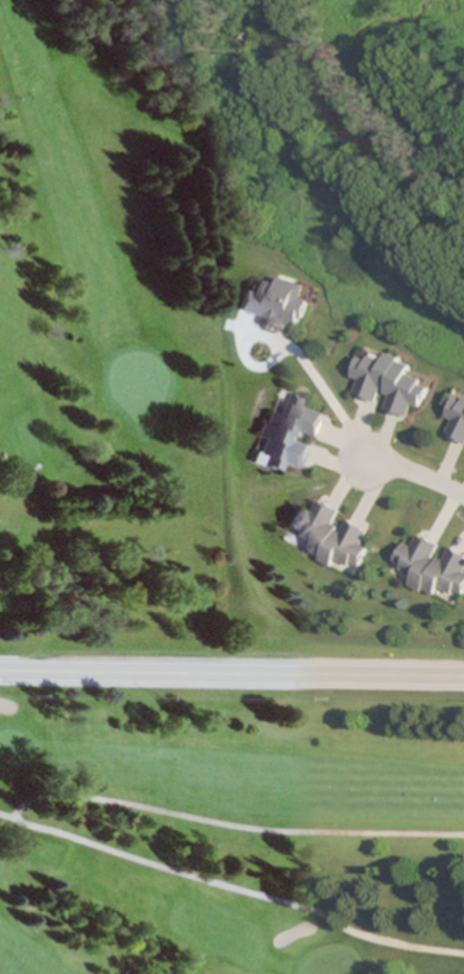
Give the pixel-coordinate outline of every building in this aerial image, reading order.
[(243,290),(238,312),(262,319),(261,323),(300,333),(309,299),(302,298),(306,284),(278,277),(275,285),(259,281),(255,293),(243,290)] [(430,381),(408,374),(411,364),(358,348),(350,379),(357,381),(353,396),(382,404),(381,410),(408,418),(412,406),(422,409),(430,381)] [(257,463),(283,472),(286,463),(302,469),(310,446),(298,441),(301,432),(317,438),(325,414),(311,409),(314,400),(289,392),(281,414),(268,410),(259,436),(266,438),(257,463)] [(455,394),(445,418),(452,421),(446,436),(463,443),(463,398),(455,394)] [(358,570),(368,547),(360,544),(367,529),(344,519),(341,528),(333,524),(339,510),(316,500),(311,511),(300,506),(289,532),(311,541),(305,555),(332,566),(335,560),(358,570)] [(463,593),(463,572),(463,571),(463,554),(449,548),(445,559),(434,555),(438,543),(416,535),(412,546),(400,542),(391,568),(411,575),(407,587),(434,597),(438,588),(463,597),(463,593)]
